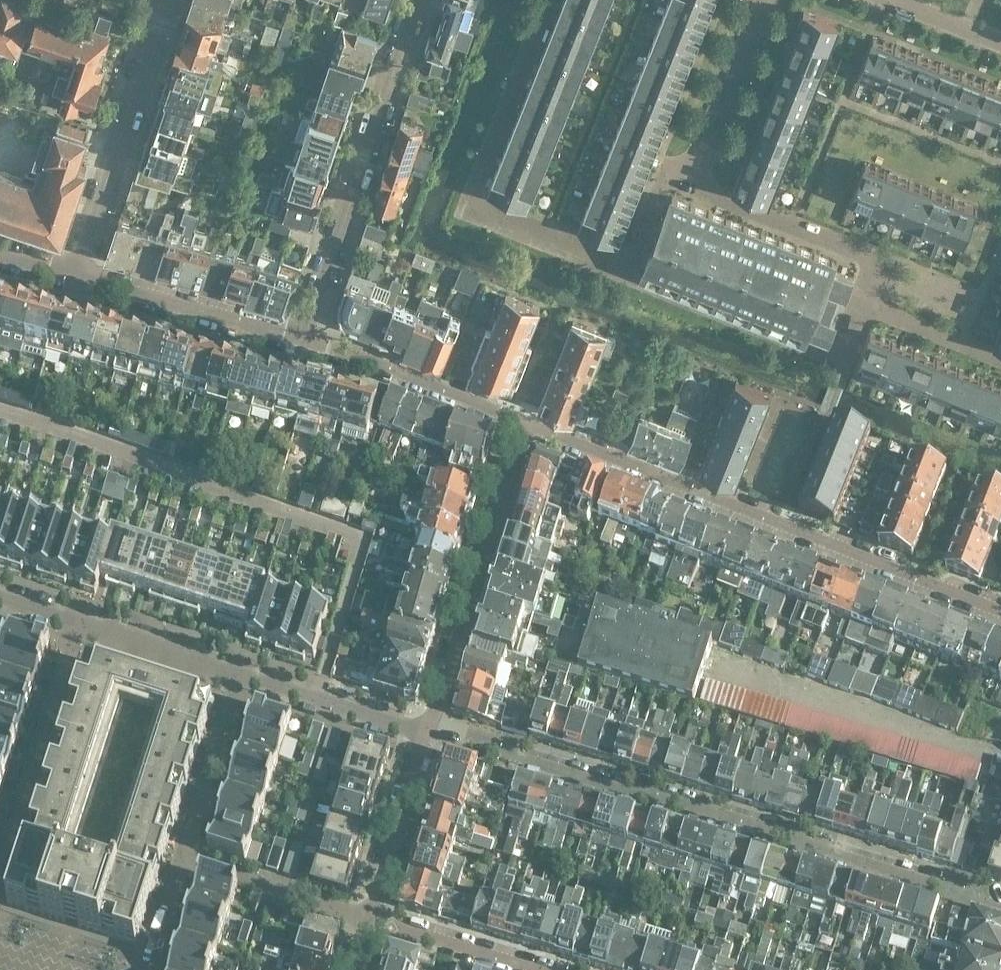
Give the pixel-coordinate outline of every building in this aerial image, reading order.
[(20,56),(24,46),(27,37),(26,37),(30,25),(23,22),(30,2),(25,0),(0,0),(0,49),(20,56)] [(190,13),(225,24),(229,26),(235,7),(214,0),(194,0),(190,13)] [(235,7),(239,9),(242,2),(242,0),(214,0),(235,7)] [(365,4),(388,12),(389,10),(390,10),(394,0),(367,0),(365,4)] [(441,3),(446,5),(441,20),(468,29),(472,17),(474,10),(465,6),(467,0),(442,0),(441,3)] [(498,167),(489,190),(529,206),(611,0),(564,0),(498,167)] [(580,226),(620,242),(716,0),(670,0),(580,226)] [(317,1),(312,15),(319,17),(323,4),(317,1)] [(242,2),(239,9),(262,16),(264,10),(242,2)] [(340,9),(335,23),(344,26),(344,25),(345,25),(349,12),(340,9)] [(57,67),(54,66),(43,97),(60,103),(59,105),(78,112),(82,102),(94,106),(105,71),(100,69),(111,35),(107,34),(97,30),(41,10),(37,19),(33,18),(31,25),(30,25),(26,37),(27,37),(24,46),(74,62),(57,67)] [(803,10),(794,33),(831,48),(841,25),(803,10)] [(184,34),(217,46),(218,46),(248,56),(249,53),(252,45),(255,38),(224,27),(225,24),(190,13),(182,34),(184,34)] [(112,19),(102,15),(97,30),(107,34),(112,19)] [(284,24),(306,32),(309,22),(287,15),(284,24)] [(361,17),(357,30),(379,37),(384,25),(361,17)] [(472,17),(468,29),(474,30),(477,32),(481,20),(472,17)] [(468,29),(441,20),(437,34),(431,33),(425,51),(435,54),(431,65),(422,61),(417,75),(426,78),(429,70),(447,76),(451,64),(446,63),(452,44),(468,49),(474,30),(468,29)] [(344,26),(334,55),(370,67),(380,38),(379,37),(357,30),(345,25),(344,25),(344,26)] [(794,33),(785,55),(823,70),(831,48),(794,33)] [(184,34),(177,54),(236,74),(238,66),(225,61),(225,60),(214,56),(217,46),(184,34)] [(895,47),(872,37),(857,75),(880,84),(895,47)] [(252,45),(249,53),(254,55),(257,47),(252,45)] [(918,56),(895,47),(880,84),(903,93),(918,56)] [(275,48),(272,58),(283,61),(286,62),(289,52),(275,48)] [(177,54),(170,75),(204,86),(208,74),(225,80),(228,71),(177,54)] [(334,55),(326,76),(357,86),(359,80),(365,81),(370,67),(334,55)] [(785,55),(776,78),(814,93),(823,70),(785,55)] [(940,65),(918,56),(903,93),(925,102),(940,65)] [(265,81),(276,84),(283,61),(272,58),(265,81)] [(962,73),(940,65),(925,102),(947,111),(962,73)] [(984,82),(962,73),(947,111),(970,120),(984,82)] [(163,96),(164,96),(197,107),(204,86),(170,75),(163,96)] [(326,76),(319,98),(350,108),(357,86),(326,76)] [(776,78),(767,100),(805,115),(814,93),(776,78)] [(261,94),(264,83),(253,80),(249,90),(261,94)] [(984,82),(970,120),(992,128),(1000,106),(1000,89),(984,82)] [(0,83),(0,97),(5,99),(9,86),(0,83)] [(435,97),(412,90),(407,102),(430,110),(435,97)] [(161,107),(157,118),(191,129),(219,138),(222,130),(193,121),(198,107),(197,107),(164,96),(163,99),(161,100),(160,104),(161,107)] [(269,106),(271,99),(260,96),(258,103),(269,106)] [(319,98),(312,119),(343,129),(350,108),(319,98)] [(251,124),(254,114),(257,104),(247,100),(240,121),(251,124)] [(767,100),(759,122),(796,137),(805,115),(767,100)] [(992,128),(1000,132),(1000,106),(992,128)] [(254,114),(251,124),(262,128),(265,117),(254,114)] [(153,128),(150,139),(183,150),(191,129),(157,118),(156,120),(154,121),(152,125),(153,128)] [(312,119),(305,141),(336,150),(343,129),(312,119)] [(401,120),(389,156),(387,162),(411,170),(425,128),(401,120)] [(759,122),(750,145),(787,160),(796,137),(759,122)] [(262,128),(251,124),(248,134),(259,137),(262,128)] [(63,238),(87,166),(78,164),(88,134),(58,125),(56,131),(54,131),(45,128),(34,160),(41,162),(37,173),(26,169),(24,175),(0,167),(0,217),(63,238)] [(146,149),(143,160),(176,171),(183,150),(150,139),(149,141),(147,142),(145,146),(146,149)] [(293,161),(329,172),(336,150),(305,141),(298,162),(293,161)] [(198,145),(195,154),(207,158),(210,149),(198,145)] [(750,145),(741,167),(778,182),(787,160),(750,145)] [(279,183),(286,185),(321,195),(324,185),(327,183),(330,175),(328,172),(329,172),(293,161),(286,159),(279,183)] [(138,173),(137,173),(137,174),(162,182),(172,185),(172,184),(191,190),(195,177),(176,171),(143,160),(138,173)] [(373,203),(375,203),(397,211),(411,170),(387,162),(386,166),(373,203)] [(864,163),(849,201),(873,210),(888,172),(864,163)] [(731,190),(769,205),(778,182),(741,167),(731,190)] [(258,179),(273,184),(275,177),(260,172),(258,179)] [(910,181),(888,172),(873,210),(895,219),(910,181)] [(137,173),(132,185),(158,194),(162,182),(137,174),(137,173)] [(216,182),(228,186),(230,177),(219,174),(216,182)] [(932,190),(910,181),(895,219),(917,227),(932,190)] [(132,185),(128,196),(154,204),(158,194),(132,185)] [(226,201),(229,201),(236,204),(241,188),(231,185),(226,201)] [(279,213),(315,224),(316,221),(316,220),(319,216),(320,210),(319,209),(323,199),(287,189),(279,213)] [(954,199),(932,190),(917,227),(940,236),(954,199)] [(128,196),(124,208),(150,217),(154,204),(128,196)] [(673,196),(642,275),(805,340),(809,331),(829,339),(836,321),(830,318),(839,293),(846,295),(847,294),(853,277),(834,269),(837,261),(673,196)] [(978,208),(954,199),(940,236),(963,246),(978,208)] [(237,204),(229,201),(225,212),(234,215),(237,204)] [(146,228),(134,265),(136,265),(137,268),(146,271),(148,269),(149,269),(150,268),(156,269),(158,265),(169,234),(176,213),(168,211),(164,223),(162,222),(160,232),(146,228)] [(158,265),(156,269),(156,271),(159,272),(158,274),(169,277),(169,275),(179,278),(199,218),(189,214),(184,229),(171,226),(169,234),(158,265)] [(281,228),(284,218),(273,215),(270,225),(281,228)] [(146,228),(120,221),(108,256),(112,257),(113,260),(122,262),(124,261),(133,263),(133,265),(134,265),(146,228)] [(369,222),(365,234),(386,243),(391,229),(369,222)] [(196,225),(179,278),(181,278),(181,281),(191,284),(192,281),(202,284),(214,247),(219,232),(196,225)] [(292,226),(291,230),(289,236),(310,243),(314,233),(292,226)] [(236,253),(224,289),(224,290),(226,291),(227,293),(236,296),(238,294),(239,294),(239,293),(247,295),(267,234),(258,232),(253,249),(252,248),(249,257),(236,253)] [(365,234),(360,248),(381,256),(386,243),(365,234)] [(214,247),(202,284),(203,284),(204,287),(213,290),(215,288),(216,288),(217,287),(224,289),(236,253),(239,244),(231,241),(228,251),(214,247)] [(436,258),(418,250),(413,262),(432,270),(436,258)] [(247,295),(245,299),(265,305),(281,258),(261,251),(247,295)] [(281,258),(265,305),(282,310),(290,306),(291,307),(302,275),(300,275),(303,266),(281,258)] [(479,274),(462,268),(455,285),(472,292),(479,274)] [(349,283),(347,283),(341,302),(341,312),(343,318),(349,326),(352,324),(356,326),(357,329),(358,330),(372,293),(377,278),(368,274),(363,290),(348,284),(349,283)] [(372,293),(358,330),(364,333),(368,330),(374,333),(374,332),(383,335),(394,303),(395,302),(398,294),(403,281),(394,277),(385,299),(372,293)] [(4,341),(6,332),(17,295),(5,292),(5,289),(0,287),(0,353),(4,341)] [(507,294),(499,312),(533,326),(541,307),(506,292),(505,293),(507,294)] [(17,295),(6,332),(4,341),(16,345),(10,366),(19,369),(26,347),(29,339),(40,302),(28,299),(27,296),(21,294),(18,296),(17,295)] [(394,303),(383,335),(392,339),(392,340),(392,344),(403,348),(404,346),(405,346),(418,311),(417,311),(405,306),(408,297),(398,294),(395,302),(394,303)] [(485,297),(476,294),(473,301),(482,305),(485,297)] [(404,346),(403,348),(402,352),(421,359),(436,322),(438,323),(443,311),(446,305),(422,295),(417,311),(418,311),(405,346),(404,346)] [(40,302),(29,339),(26,347),(41,352),(44,343),(52,345),(62,308),(51,305),(50,302),(45,301),(42,302),(40,302)] [(482,305),(473,301),(470,309),(479,312),(482,305)] [(62,308),(52,345),(49,354),(72,360),(74,352),(85,315),(74,311),(75,308),(65,306),(64,309),(62,308)] [(436,322),(421,359),(421,360),(441,368),(442,367),(445,359),(446,357),(449,350),(452,343),(456,331),(461,319),(443,311),(438,323),(436,322)] [(85,315),(74,352),(72,360),(95,367),(98,358),(108,321),(96,318),(97,315),(88,312),(87,315),(85,315)] [(499,312),(493,329),(527,343),(533,326),(499,312)] [(475,322),(466,319),(463,327),(472,331),(475,322)] [(108,321),(98,358),(95,367),(115,373),(118,364),(126,334),(128,335),(130,327),(119,324),(118,321),(113,320),(110,322),(108,321)] [(574,320),(566,339),(600,353),(608,333),(574,320)] [(126,334),(118,364),(115,373),(138,379),(141,370),(148,343),(150,344),(153,334),(140,330),(139,327),(133,326),(130,327),(128,335),(126,334)] [(493,329),(486,346),(520,360),(527,343),(493,329)] [(148,343),(141,370),(138,379),(161,386),(163,377),(165,377),(176,340),(164,337),(165,334),(155,331),(155,334),(153,334),(150,344),(148,343)] [(854,371),(878,380),(892,343),(869,334),(854,371)] [(176,340),(165,377),(163,377),(161,385),(173,389),(174,388),(183,391),(186,383),(188,384),(199,347),(187,343),(188,340),(178,338),(177,341),(176,340)] [(566,339),(560,356),(594,370),(600,353),(566,339)] [(449,350),(459,354),(462,347),(452,343),(449,350)] [(915,352),(892,343),(878,380),(900,389),(915,352)] [(199,347),(188,384),(186,383),(183,391),(196,395),(184,438),(194,441),(206,398),(208,390),(211,390),(221,353),(210,350),(211,347),(201,344),(200,347),(199,347)] [(486,346),(479,363),(513,377),(520,360),(486,346)] [(221,353),(211,390),(208,390),(206,398),(222,402),(224,394),(233,397),(244,359),(232,356),(233,353),(224,350),(223,353),(221,353)] [(937,361),(915,352),(900,389),(920,397),(922,398),(937,361)] [(638,368),(641,359),(630,355),(627,363),(638,368)] [(560,356),(553,373),(587,386),(594,370),(560,356)] [(244,359),(233,397),(231,404),(243,408),(238,428),(247,431),(253,410),(255,403),(266,366),(255,363),(254,360),(249,358),(246,360),(244,359)] [(445,359),(442,367),(451,371),(454,362),(445,359)] [(696,361),(692,359),(686,375),(709,383),(715,368),(696,361)] [(959,370),(937,361),(922,398),(924,399),(942,406),(945,407),(959,370)] [(479,363),(472,380),(506,394),(513,377),(479,363)] [(635,376),(638,368),(627,363),(623,371),(635,376)] [(266,366),(255,403),(253,410),(275,417),(277,412),(277,409),(278,407),(285,381),(286,379),(287,372),(278,369),(277,366),(271,365),(268,366),(266,366)] [(285,381),(278,407),(277,409),(277,412),(300,419),(302,413),(312,379),(301,376),(300,371),(294,370),(291,373),(287,372),(286,379),(285,381)] [(982,379),(959,370),(945,407),(946,408),(965,415),(967,416),(982,379)] [(553,373),(546,390),(581,403),(587,386),(553,373)] [(312,379),(302,413),(300,419),(307,421),(306,425),(320,429),(323,419),(333,385),(332,384),(330,380),(325,379),(321,381),(312,379)] [(736,379),(730,395),(766,409),(772,394),(736,379)] [(989,425),(1000,395),(1000,386),(982,379),(967,416),(968,417),(989,425)] [(333,385),(323,419),(320,429),(335,433),(337,425),(347,427),(357,391),(346,388),(345,385),(339,384),(336,385),(333,385)] [(624,401),(628,393),(617,388),(613,396),(624,401)] [(357,391),(347,427),(344,436),(366,442),(378,397),(368,394),(367,392),(362,390),(359,392),(357,391)] [(546,390),(540,406),(574,420),(581,403),(546,390)] [(391,393),(378,426),(378,427),(386,430),(376,454),(385,457),(394,434),(409,400),(391,393)] [(730,395),(724,410),(760,424),(766,409),(730,395)] [(989,425),(1000,429),(1000,395),(989,425)] [(917,417),(924,399),(922,398),(920,397),(913,415),(917,417)] [(56,416),(59,404),(37,398),(34,410),(56,416)] [(409,400),(394,434),(385,457),(394,461),(403,437),(414,441),(425,406),(409,400)] [(631,441),(631,442),(655,452),(667,421),(643,412),(641,416),(637,415),(642,403),(633,400),(619,436),(631,441)] [(61,417),(64,406),(59,404),(56,416),(61,417)] [(712,408),(703,404),(698,416),(707,419),(712,408)] [(154,419),(157,407),(149,405),(146,417),(154,419)] [(617,418),(621,410),(609,405),(606,414),(617,418)] [(425,406),(414,441),(423,445),(414,473),(421,475),(430,447),(442,412),(425,406)] [(667,421),(655,452),(680,462),(698,416),(672,406),(667,421)] [(939,426),(946,408),(945,407),(942,406),(935,424),(939,426)] [(724,410),(718,425),(754,439),(760,424),(724,410)] [(442,412),(430,447),(421,475),(429,478),(439,450),(447,453),(458,418),(442,412)] [(614,426),(617,418),(606,414),(603,422),(614,426)] [(961,435),(968,417),(967,416),(965,415),(958,433),(961,435)] [(447,453),(445,459),(455,462),(451,474),(460,477),(464,464),(477,425),(458,418),(447,453)] [(835,419),(829,434),(864,448),(870,433),(835,419)] [(477,425),(464,464),(460,476),(471,479),(474,467),(483,470),(496,432),(477,425)] [(718,425),(712,440),(748,454),(754,439),(718,425)] [(112,428),(109,435),(120,438),(122,432),(112,428)] [(122,432),(120,438),(143,447),(146,438),(123,429),(122,432)] [(829,434),(823,449),(858,463),(864,448),(829,434)] [(9,441),(1,438),(0,440),(0,450),(5,452),(9,441)] [(168,445),(146,438),(143,447),(164,455),(165,455),(168,445)] [(712,440),(706,455),(742,470),(748,454),(712,440)] [(168,445),(165,455),(172,458),(176,445),(169,443),(168,445)] [(336,462),(341,447),(330,444),(326,459),(336,462)] [(27,459),(30,448),(22,445),(19,456),(27,459)] [(264,450),(255,448),(252,458),(261,460),(264,450)] [(532,451),(527,465),(557,478),(558,478),(562,469),(575,474),(572,482),(582,487),(589,470),(536,448),(531,450),(532,451)] [(206,462),(209,451),(200,449),(198,460),(206,462)] [(823,449),(817,464),(852,479),(858,463),(823,449)] [(51,467),(55,456),(44,452),(40,463),(51,467)] [(912,454),(904,474),(940,489),(948,468),(912,454)] [(706,455),(700,471),(735,485),(742,470),(706,455)] [(897,461),(886,457),(883,465),(894,469),(897,461)] [(233,479),(238,464),(217,458),(212,473),(233,479)] [(70,473),(74,462),(66,459),(62,470),(70,473)] [(817,464),(811,480),(846,494),(852,479),(817,464)] [(527,465),(522,481),(576,499),(577,499),(580,492),(555,484),(557,478),(527,465)] [(95,469),(87,467),(84,478),(91,480),(95,469)] [(589,468),(589,470),(582,487),(580,492),(576,502),(574,507),(570,516),(579,519),(588,522),(593,510),(600,494),(601,494),(608,476),(589,468)] [(431,489),(428,499),(471,513),(477,492),(403,470),(401,480),(431,489)] [(236,472),(233,482),(245,485),(247,475),(236,472)] [(116,489),(120,478),(109,474),(105,486),(116,489)] [(445,483),(455,486),(458,478),(448,474),(445,483)] [(904,474),(898,491),(934,506),(940,489),(904,474)] [(894,480),(883,475),(880,483),(891,488),(894,480)] [(457,486),(477,492),(480,482),(471,479),(460,476),(457,486)] [(600,516),(610,520),(601,542),(611,546),(620,524),(634,487),(614,480),(600,516)] [(811,480),(804,495),(840,509),(846,494),(811,480)] [(953,480),(948,492),(956,495),(960,483),(953,480)] [(262,483),(254,481),(252,488),(260,490),(262,483)] [(522,481),(518,497),(548,507),(551,499),(574,507),(576,499),(522,481)] [(971,501),(1000,513),(1000,489),(980,481),(971,501)] [(134,496),(138,485),(130,482),(126,493),(134,496)] [(891,488),(880,483),(877,491),(888,495),(891,488)] [(634,487),(620,524),(631,529),(626,540),(630,542),(629,545),(633,547),(639,532),(638,532),(653,494),(634,487)] [(313,510),(318,493),(305,490),(300,507),(313,510)] [(156,504),(159,493),(151,491),(148,502),(156,504)] [(898,491),(891,507),(908,514),(902,531),(921,539),(934,506),(898,491)] [(653,494),(638,532),(639,532),(650,537),(644,551),(652,554),(656,544),(658,540),(671,507),(664,504),(661,497),(653,494)] [(804,495),(798,510),(834,524),(840,509),(804,495)] [(169,510),(173,499),(164,496),(161,507),(169,510)] [(27,504),(6,497),(0,514),(0,563),(7,565),(27,504)] [(518,497),(512,515),(543,525),(572,534),(574,526),(564,523),(565,522),(546,516),(548,507),(518,497)] [(325,498),(321,513),(344,520),(348,504),(325,498)] [(388,509),(422,520),(465,534),(471,513),(428,499),(425,510),(387,498),(384,508),(388,509)] [(177,512),(181,501),(173,499),(169,510),(177,512)] [(965,518),(1000,532),(1000,531),(1000,513),(971,501),(965,518)] [(359,519),(363,506),(352,502),(348,516),(359,519)] [(31,567),(49,511),(27,504),(7,565),(22,570),(23,565),(31,567)] [(197,525),(202,510),(194,507),(189,522),(197,525)] [(671,507),(658,540),(656,544),(652,554),(649,563),(663,568),(658,580),(666,583),(679,553),(693,515),(671,507)] [(891,507),(878,540),(877,542),(914,557),(921,539),(902,531),(908,514),(891,507)] [(386,517),(420,528),(417,538),(421,540),(459,553),(465,534),(422,520),(388,509),(386,517)] [(51,579),(71,518),(49,511),(31,567),(38,570),(37,575),(51,579)] [(223,530),(226,519),(215,515),(212,526),(223,530)] [(512,515),(507,532),(538,541),(541,533),(569,541),(572,534),(543,525),(512,515)] [(693,515),(679,553),(666,583),(688,592),(700,561),(715,524),(693,515)] [(74,581),(92,525),(71,518),(51,579),(65,584),(67,579),(74,581)] [(965,518),(958,535),(994,549),(1000,532),(965,518)] [(288,540),(294,522),(290,521),(286,520),(280,538),(288,540)] [(244,537),(248,526),(237,523),(233,534),(244,537)] [(715,524),(700,561),(722,570),(736,533),(715,524)] [(95,593),(115,530),(114,529),(113,531),(92,525),(74,581),(82,583),(80,588),(95,593)] [(863,525),(860,533),(872,538),(874,530),(863,525)] [(120,589),(138,532),(137,532),(136,536),(115,530),(95,593),(100,577),(107,579),(105,584),(120,589)] [(266,545),(269,534),(258,531),(255,542),(266,545)] [(143,591),(159,539),(138,532),(120,589),(134,593),(135,588),(143,591)] [(538,541),(507,532),(502,549),(533,558),(548,563),(554,546),(538,541)] [(736,533),(722,570),(726,572),(724,576),(743,583),(744,579),(758,541),(736,533)] [(333,548),(337,537),(329,535),(325,546),(333,548)] [(958,535),(952,551),(988,565),(994,549),(958,535)] [(284,552),(288,540),(280,538),(276,549),(284,552)] [(163,602),(181,546),(159,539),(143,591),(150,593),(149,598),(163,602)] [(415,557),(415,558),(453,571),(459,553),(421,540),(418,547),(405,543),(402,553),(415,557)] [(758,541),(744,579),(743,583),(739,593),(760,601),(765,587),(766,587),(780,550),(758,541)] [(306,559),(309,548),(301,545),(298,556),(306,559)] [(184,610),(203,553),(202,553),(201,557),(181,551),(182,546),(181,546),(163,602),(184,610)] [(412,569),(408,580),(447,592),(453,571),(415,558),(415,557),(402,553),(389,548),(385,560),(412,569)] [(502,549),(497,567),(527,577),(530,568),(562,578),(564,568),(548,563),(533,558),(502,549)] [(780,550),(766,587),(765,587),(760,601),(759,603),(769,608),(766,617),(777,622),(787,595),(787,596),(802,559),(780,550)] [(952,551),(945,568),(981,583),(988,565),(952,551)] [(208,612),(225,560),(203,553),(184,610),(199,614),(201,609),(208,612)] [(802,559),(787,596),(800,600),(790,627),(799,630),(809,604),(823,567),(802,559)] [(228,624),(245,571),(224,565),(226,560),(225,560),(208,612),(216,614),(214,619),(228,624)] [(497,567),(487,601),(553,621),(560,599),(542,593),(545,584),(527,577),(497,567)] [(823,567),(809,604),(820,608),(818,613),(828,618),(831,613),(845,576),(823,567)] [(246,642),(267,578),(245,571),(228,624),(242,628),(244,623),(251,625),(245,642),(246,642)] [(406,589),(402,602),(441,614),(447,592),(408,580),(408,581),(389,575),(387,584),(406,589)] [(568,576),(564,587),(571,589),(575,578),(568,576)] [(845,576),(831,613),(843,617),(836,636),(846,640),(852,621),(853,621),(866,584),(845,576)] [(269,644),(288,587),(267,581),(268,579),(267,578),(246,642),(260,646),(262,642),(269,644)] [(866,584),(853,621),(864,626),(857,645),(867,649),(874,630),(875,630),(889,593),(866,584)] [(290,656),(309,594),(308,594),(307,599),(287,592),(289,588),(288,587),(269,644),(277,646),(275,651),(290,656)] [(596,601),(609,606),(614,593),(601,588),(596,601)] [(366,591),(359,613),(365,615),(382,620),(388,598),(366,591)] [(889,593),(875,630),(897,639),(911,602),(889,593)] [(314,658),(332,602),(309,594),(290,656),(304,661),(305,656),(314,658)] [(626,599),(621,611),(633,615),(637,603),(626,599)] [(487,601),(481,622),(520,634),(523,622),(537,627),(538,624),(550,628),(553,621),(487,601)] [(398,613),(395,624),(395,625),(434,636),(441,614),(402,602),(398,613)] [(911,602),(897,639),(917,647),(931,610),(911,602)] [(551,659),(573,666),(579,668),(589,671),(694,702),(713,643),(696,638),(633,615),(621,611),(598,603),(582,658),(567,653),(572,636),(561,632),(555,649),(551,659)] [(931,610),(917,647),(939,656),(952,619),(931,610)] [(703,621),(680,612),(674,629),(696,638),(703,621)] [(388,647),(388,648),(427,659),(434,636),(395,625),(395,624),(382,620),(365,615),(361,629),(376,634),(374,642),(388,647)] [(565,617),(562,625),(562,627),(563,627),(573,631),(577,620),(565,617)] [(952,619),(939,656),(961,665),(975,628),(952,619)] [(725,628),(703,620),(697,638),(719,645),(725,628)] [(550,628),(548,637),(558,640),(562,627),(562,625),(553,621),(550,628)] [(481,622),(474,643),(513,655),(528,659),(533,661),(539,640),(520,634),(481,622)] [(9,625),(2,647),(43,660),(50,638),(9,625)] [(747,635),(726,627),(725,628),(719,645),(741,653),(747,635)] [(975,628),(961,665),(981,673),(995,636),(975,628)] [(354,637),(345,635),(339,655),(348,658),(354,637)] [(981,673),(1000,681),(1000,638),(995,636),(981,673)] [(767,647),(746,640),(742,654),(762,661),(767,647)] [(386,656),(382,668),(421,680),(427,659),(388,648),(388,647),(374,642),(371,651),(386,656)] [(474,643),(470,656),(504,666),(512,668),(514,663),(526,667),(528,659),(513,655),(474,643)] [(0,654),(0,669),(36,680),(43,660),(2,647),(0,654)] [(789,655),(767,647),(762,661),(785,668),(789,655)] [(470,656),(464,679),(497,689),(505,692),(505,691),(513,693),(515,689),(507,686),(512,668),(504,666),(470,656)] [(836,664),(814,656),(807,675),(829,683),(836,664)] [(540,706),(531,736),(550,742),(559,712),(566,688),(570,674),(573,666),(551,659),(548,672),(559,676),(549,709),(540,706)] [(86,660),(7,904),(0,926),(0,969),(128,969),(214,701),(181,690),(119,671),(86,660)] [(858,673),(836,664),(829,683),(850,692),(858,673)] [(589,671),(579,668),(573,666),(570,674),(587,679),(589,671)] [(345,681),(375,690),(408,701),(409,699),(416,697),(421,680),(382,668),(378,680),(365,677),(366,674),(348,669),(345,681)] [(30,701),(36,680),(0,669),(0,691),(30,701)] [(880,681),(858,673),(850,692),(872,700),(880,681)] [(546,678),(544,678),(538,676),(535,675),(532,685),(543,689),(546,678)] [(619,681),(607,678),(604,687),(617,691),(619,681)] [(464,679),(458,696),(493,706),(507,711),(523,715),(526,707),(495,698),(497,689),(464,679)] [(718,682),(707,679),(701,700),(712,703),(718,682)] [(901,690),(880,681),(872,700),(894,708),(901,690)] [(728,685),(725,684),(718,682),(712,703),(722,706),(728,685)] [(739,689),(728,685),(722,706),(733,710),(739,689)] [(559,712),(550,742),(567,747),(576,717),(566,714),(574,690),(566,688),(559,712)] [(576,717),(567,747),(583,752),(592,722),(601,691),(592,688),(583,719),(576,717)] [(739,689),(733,710),(743,713),(749,692),(746,691),(739,689)] [(923,697),(902,689),(894,708),(916,716),(923,697)] [(23,722),(30,701),(0,691),(0,714),(23,722)] [(754,716),(760,695),(749,692),(743,713),(754,716)] [(760,695),(754,716),(764,719),(771,698),(760,695)] [(493,706),(458,696),(454,713),(503,728),(505,719),(515,723),(513,731),(529,735),(534,718),(523,715),(507,711),(493,706)] [(944,705),(924,697),(916,716),(937,724),(944,705)] [(771,698),(764,719),(775,722),(781,701),(771,698)] [(786,726),(792,706),(792,705),(781,701),(775,722),(786,726)] [(292,716),(255,704),(248,726),(285,737),(292,716)] [(966,712),(945,704),(937,723),(959,731),(966,712)] [(786,726),(796,729),(802,709),(792,706),(786,726)] [(796,729),(806,732),(812,712),(802,709),(796,729)] [(609,727),(600,757),(616,762),(625,732),(631,713),(622,710),(619,718),(613,716),(612,717),(609,727)] [(592,722),(583,752),(600,757),(609,727),(612,717),(595,711),(592,722)] [(642,737),(633,767),(649,772),(659,742),(667,714),(658,711),(654,725),(647,723),(642,737)] [(806,732),(816,735),(822,715),(812,712),(806,732)] [(625,732),(616,762),(633,767),(642,737),(633,734),(639,715),(631,713),(625,732)] [(17,742),(23,722),(0,714),(0,737),(17,742)] [(659,742),(649,772),(666,777),(675,747),(678,738),(670,735),(676,716),(667,714),(659,742)] [(816,735),(826,738),(832,718),(822,715),(816,735)] [(675,747),(666,777),(682,782),(701,721),(694,718),(693,722),(691,721),(686,740),(678,738),(675,747)] [(734,736),(716,792),(733,797),(742,767),(734,765),(743,738),(741,737),(746,720),(739,718),(734,736)] [(826,738),(836,741),(842,721),(832,718),(826,738)] [(701,721),(682,782),(700,787),(710,757),(700,754),(710,723),(701,721)] [(771,732),(772,728),(773,726),(756,721),(754,727),(771,732)] [(842,721),(836,741),(846,744),(852,724),(842,721)] [(324,727),(313,723),(306,745),(317,748),(324,727)] [(846,744),(856,747),(862,727),(852,724),(846,744)] [(279,758),(285,737),(248,726),(242,746),(279,758)] [(856,747),(866,750),(872,730),(862,727),(856,747)] [(341,732),(330,729),(323,750),(334,754),(341,732)] [(866,750),(876,753),(882,733),(872,730),(866,750)] [(710,757),(700,787),(716,792),(734,736),(725,733),(717,759),(710,757)] [(882,733),(876,753),(886,756),(892,736),(882,733)] [(742,767),(733,797),(750,803),(767,746),(769,738),(761,736),(750,770),(742,767)] [(886,756),(896,759),(902,739),(892,736),(886,756)] [(10,763),(17,742),(0,737),(0,759),(10,763)] [(391,747),(355,737),(349,758),(385,768),(391,747)] [(896,759),(906,762),(912,742),(902,739),(896,759)] [(912,742),(906,762),(916,765),(922,745),(912,742)] [(922,745),(916,765),(926,768),(932,748),(922,745)] [(272,779),(279,758),(242,746),(235,767),(272,779)] [(767,746),(750,803),(767,808),(779,768),(771,765),(776,748),(767,746)] [(926,768),(936,771),(942,751),(932,748),(926,768)] [(834,766),(841,768),(844,760),(852,763),(855,754),(840,749),(834,766)] [(779,768),(767,808),(783,813),(801,753),(793,751),(788,770),(779,768)] [(936,771),(946,774),(952,754),(942,751),(936,771)] [(801,753),(783,813),(800,818),(809,787),(801,785),(810,756),(801,753)] [(446,754),(441,771),(474,781),(489,785),(510,791),(514,775),(446,754)] [(946,774),(956,777),(962,757),(952,754),(946,774)] [(311,769),(314,758),(306,756),(303,766),(311,769)] [(956,777),(966,781),(972,760),(962,757),(956,777)] [(1000,781),(1000,758),(996,757),(989,778),(1000,781)] [(385,768),(349,758),(342,779),(378,790),(385,768)] [(3,783),(10,763),(0,759),(0,782),(3,783)] [(328,763),(320,760),(317,770),(325,773),(328,763)] [(966,781),(975,784),(982,763),(972,760),(966,781)] [(307,779),(311,769),(303,766),(300,765),(296,776),(307,779)] [(265,799),(272,779),(235,767),(228,787),(265,799)] [(325,773),(317,770),(313,781),(324,785),(328,774),(325,773)] [(441,771),(436,788),(468,798),(485,804),(487,797),(488,794),(471,789),(474,781),(441,771)] [(859,803),(849,833),(866,838),(876,808),(877,808),(881,796),(873,793),(875,785),(873,785),(876,775),(868,772),(863,791),(859,803)] [(809,787),(800,818),(816,823),(829,780),(831,776),(823,774),(818,790),(809,787)] [(876,808),(866,838),(884,843),(893,813),(904,781),(905,776),(899,774),(898,779),(895,778),(889,798),(881,796),(877,808),(876,808)] [(519,776),(510,806),(506,818),(515,821),(504,854),(513,857),(519,838),(528,812),(537,781),(519,776)] [(829,780),(816,823),(834,828),(843,798),(848,782),(831,777),(829,780)] [(372,811),(378,790),(342,779),(336,800),(372,811)] [(537,781),(528,812),(519,838),(527,841),(533,823),(541,825),(544,817),(554,786),(537,781)] [(893,813),(884,843),(902,849),(911,819),(903,816),(912,784),(904,781),(893,813)] [(944,829),(934,859),(952,864),(959,841),(964,842),(970,821),(977,799),(979,790),(966,785),(959,809),(949,811),(947,820),(944,829)] [(554,786),(544,817),(541,825),(549,828),(539,861),(548,863),(553,848),(561,822),(571,791),(554,786)] [(259,820),(265,799),(228,787),(222,808),(259,820)] [(436,788),(431,805),(464,815),(466,807),(502,819),(504,810),(491,806),(485,804),(468,798),(436,788)] [(997,793),(985,789),(983,797),(995,801),(997,793)] [(571,791),(561,822),(553,848),(561,851),(569,824),(579,827),(589,797),(571,791)] [(911,819),(902,849),(918,853),(927,823),(936,796),(928,794),(919,821),(911,819)] [(927,823),(918,853),(934,859),(944,829),(947,820),(939,817),(945,799),(936,796),(927,823)] [(487,797),(485,804),(491,806),(494,799),(487,797)] [(589,797),(579,827),(575,841),(582,843),(578,856),(586,858),(590,845),(595,832),(604,801),(589,797)] [(843,798),(834,828),(849,833),(859,803),(843,798)] [(300,811),(303,801),(295,799),(292,809),(300,811)] [(1000,830),(1000,806),(996,804),(977,799),(970,821),(981,824),(981,823),(1000,830)] [(366,832),(372,811),(336,800),(330,821),(366,832)] [(315,805),(303,801),(300,812),(311,815),(315,805)] [(604,801),(595,832),(590,845),(608,851),(612,837),(621,807),(604,801)] [(431,805),(426,821),(459,832),(490,840),(492,832),(461,822),(464,815),(431,805)] [(621,807),(612,837),(608,851),(625,856),(629,843),(639,812),(621,807)] [(252,840),(259,820),(222,808),(215,829),(252,840)] [(296,822),(300,811),(292,809),(289,819),(296,822)] [(311,815),(300,812),(297,822),(308,826),(311,815)] [(639,812),(629,843),(625,856),(621,868),(629,871),(636,845),(646,847),(655,817),(639,812)] [(655,817),(646,847),(653,850),(646,875),(654,878),(662,852),(672,822),(655,817)] [(360,853),(366,832),(330,821),(324,842),(360,853)] [(426,821),(421,838),(454,849),(456,840),(492,851),(495,842),(490,840),(459,832),(426,821)] [(672,822),(662,852),(654,878),(662,881),(670,855),(679,858),(688,827),(672,822)] [(997,854),(1000,855),(1000,830),(981,823),(978,834),(985,837),(981,848),(997,854)] [(688,827),(679,858),(687,860),(679,885),(687,887),(695,863),(705,832),(688,827)] [(245,862),(252,840),(215,829),(208,851),(245,862)] [(705,832),(695,863),(687,887),(696,890),(703,865),(712,868),(722,837),(705,832)] [(722,837),(712,868),(709,878),(715,880),(711,895),(721,898),(729,873),(730,873),(739,842),(722,837)] [(421,838),(415,855),(449,866),(464,870),(467,861),(451,857),(454,849),(421,838)] [(284,851),(287,843),(276,840),(273,847),(284,851)] [(959,841),(952,864),(963,868),(966,856),(969,857),(973,845),(964,842),(959,841)] [(353,874),(360,853),(324,842),(317,863),(353,874)] [(739,842),(730,873),(729,873),(721,898),(729,900),(737,875),(746,878),(755,847),(739,842)] [(304,847),(293,843),(290,854),(301,858),(304,847)] [(277,873),(284,851),(273,847),(266,869),(277,873)] [(755,847),(746,878),(754,880),(747,902),(756,905),(763,883),(772,852),(755,847)] [(772,852),(763,883),(756,905),(764,908),(771,885),(780,888),(789,857),(772,852)] [(301,858),(290,854),(283,875),(294,879),(301,858)] [(989,876),(1000,880),(1000,855),(997,854),(989,876)] [(415,855),(410,872),(444,883),(446,873),(475,882),(477,874),(464,870),(449,866),(415,855)] [(966,856),(963,868),(974,871),(978,860),(966,856)] [(789,857),(780,888),(775,904),(792,909),(797,893),(806,862),(789,857)] [(806,862),(797,893),(792,909),(787,923),(796,926),(803,902),(811,904),(813,898),(822,867),(806,862)] [(347,895),(353,874),(317,863),(311,884),(347,895)] [(473,923),(472,927),(490,933),(501,897),(509,868),(500,866),(492,894),(482,891),(479,902),(477,911),(474,919),(473,923)] [(483,875),(490,877),(492,868),(485,866),(483,875)] [(822,867),(813,898),(821,901),(818,912),(817,911),(811,931),(820,934),(830,903),(839,872),(822,867)] [(501,897),(490,933),(506,938),(517,902),(509,899),(518,872),(509,868),(501,897)] [(583,871),(581,877),(597,883),(599,876),(583,871)] [(410,872),(405,889),(439,900),(477,911),(479,902),(456,895),(441,891),(444,883),(410,872)] [(839,872),(830,903),(820,934),(830,937),(835,918),(834,918),(838,906),(847,908),(856,878),(839,872)] [(231,906),(238,885),(201,873),(201,874),(194,894),(231,906)] [(600,876),(598,883),(615,888),(617,881),(600,876)] [(856,878),(847,908),(855,911),(848,934),(856,936),(863,913),(873,883),(856,878)] [(521,887),(517,902),(506,938),(522,943),(533,907),(541,882),(534,879),(531,890),(521,887)] [(873,883),(863,913),(856,936),(856,937),(865,940),(872,916),(879,918),(881,919),(890,888),(873,883)] [(533,907),(522,943),(539,948),(550,912),(551,912),(555,899),(547,896),(549,889),(540,886),(533,907)] [(646,890),(633,886),(631,893),(644,897),(646,890)] [(890,888),(881,919),(879,918),(877,929),(885,932),(880,947),(888,950),(893,937),(897,923),(906,893),(890,888)] [(439,900),(405,889),(400,906),(440,918),(442,909),(474,919),(477,911),(439,900)] [(550,912),(539,948),(556,953),(567,917),(568,917),(576,892),(568,889),(560,915),(551,912),(550,912)] [(567,917),(556,953),(573,958),(584,922),(577,920),(585,891),(577,889),(576,892),(568,917),(567,917)] [(262,897),(263,894),(263,893),(254,890),(250,902),(259,905),(262,897)] [(906,893),(897,923),(893,937),(910,942),(911,941),(915,929),(924,898),(906,893)] [(224,927),(231,906),(194,894),(187,915),(224,927)] [(584,922),(573,958),(589,963),(609,900),(610,896),(602,894),(593,925),(584,922)] [(665,903),(681,908),(684,900),(667,895),(665,903)] [(915,929),(911,941),(917,943),(909,969),(924,969),(932,943),(928,942),(934,925),(940,903),(924,898),(915,929)] [(269,899),(266,911),(277,915),(281,903),(269,899)] [(609,900),(589,963),(606,968),(617,932),(610,930),(618,903),(609,900)] [(691,902),(684,900),(681,908),(688,910),(691,902)] [(663,902),(660,911),(678,916),(681,908),(665,903),(663,902)] [(606,968),(612,969),(625,969),(635,938),(643,912),(645,905),(636,903),(629,929),(621,926),(619,933),(617,932),(606,968)] [(968,930),(1000,940),(1000,921),(940,903),(934,925),(951,930),(952,925),(968,930)] [(719,910),(716,919),(732,923),(734,915),(719,910)] [(625,969),(642,969),(650,942),(644,940),(648,927),(646,927),(650,914),(643,912),(635,938),(625,969)] [(697,913),(694,924),(711,929),(711,927),(713,920),(714,918),(698,913),(697,913)] [(305,930),(302,939),(335,949),(341,929),(288,914),(285,924),(305,930)] [(218,947),(224,927),(187,915),(181,935),(218,947)] [(729,933),(731,925),(713,920),(711,927),(729,933)] [(749,929),(764,933),(766,934),(768,927),(768,925),(751,920),(749,929)] [(244,923),(241,933),(249,936),(252,925),(244,923)] [(729,933),(728,934),(744,939),(747,928),(732,923),(731,925),(729,933)] [(932,943),(962,952),(1000,963),(1000,940),(968,930),(952,925),(951,930),(934,925),(928,942),(932,943)] [(661,969),(679,969),(684,953),(677,951),(683,930),(675,927),(673,933),(668,948),(661,969)] [(777,930),(768,927),(766,934),(773,936),(775,937),(777,930)] [(642,969),(661,969),(668,948),(673,933),(665,930),(661,946),(650,942),(642,969)] [(246,946),(249,936),(241,933),(238,944),(246,946)] [(752,969),(763,969),(769,951),(773,936),(766,934),(764,933),(759,950),(756,957),(752,969)] [(211,968),(218,947),(181,935),(174,956),(211,968)] [(255,937),(253,944),(261,946),(263,939),(255,937)] [(275,950),(297,957),(330,967),(335,949),(302,939),(300,948),(278,941),(275,950)] [(698,969),(716,969),(719,963),(725,943),(717,941),(714,951),(705,948),(702,958),(698,969)] [(716,969),(735,969),(735,968),(728,966),(734,946),(725,943),(719,963),(716,969)] [(798,943),(795,951),(812,956),(814,948),(799,944),(798,943)] [(383,964),(402,969),(418,969),(419,964),(435,969),(436,963),(437,959),(422,955),(389,945),(383,964)] [(279,969),(329,969),(330,967),(297,957),(275,950),(267,947),(264,956),(279,961),(276,969),(279,969)] [(750,947),(748,955),(756,957),(759,950),(750,947)] [(852,949),(849,959),(867,964),(870,954),(852,949)] [(848,959),(850,953),(842,950),(840,956),(848,959)] [(957,969),(1000,969),(1000,963),(962,952),(960,960),(930,952),(927,961),(957,969)] [(679,969),(698,969),(702,958),(684,953),(679,969)] [(756,957),(748,955),(743,969),(752,969),(756,957)] [(211,968),(174,956),(170,969),(210,969),(211,968)] [(792,960),(785,958),(781,969),(789,969),(792,960)] [(789,969),(799,969),(801,963),(792,960),(789,969)] [(829,964),(821,961),(818,969),(827,969),(829,964)] [(882,969),(885,969),(902,969),(903,966),(885,961),(882,969)] [(927,961),(924,969),(957,969),(927,961)]
